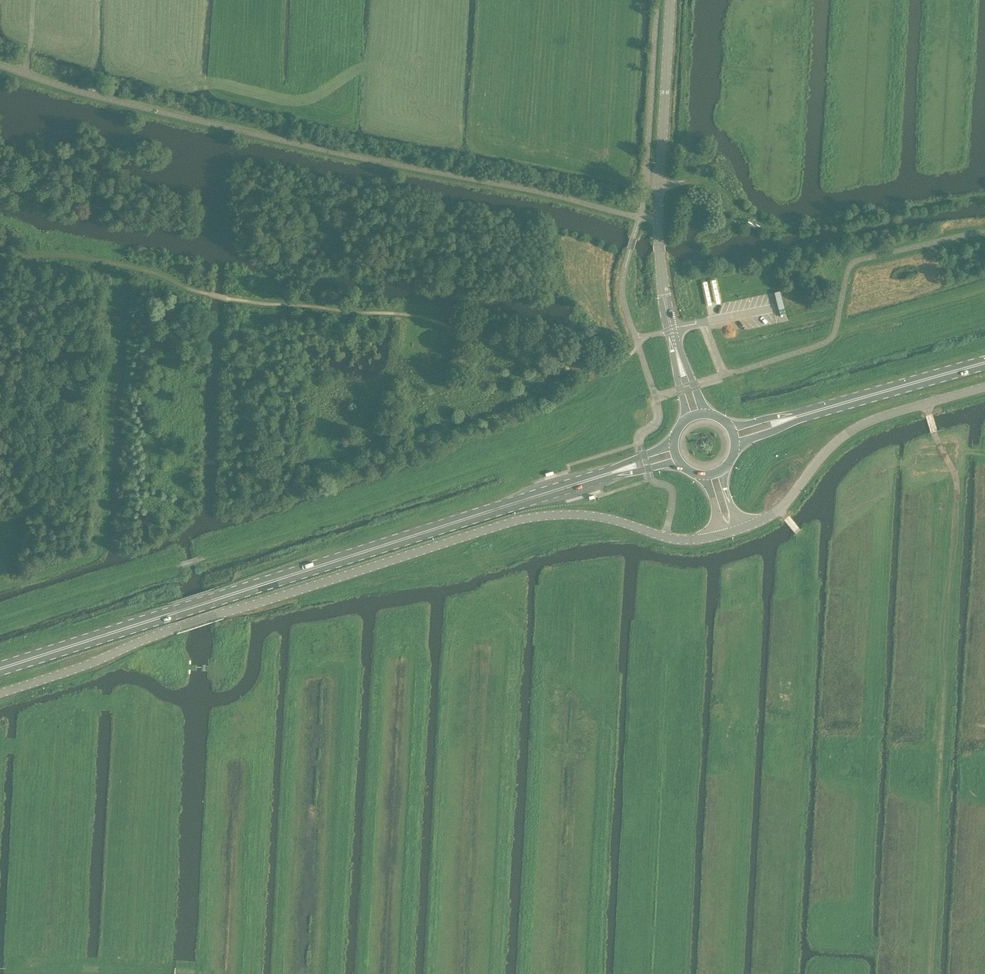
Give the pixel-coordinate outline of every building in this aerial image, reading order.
[(715,279),(711,280),(716,304),(720,303),(715,279)] [(707,281),(702,282),(707,306),(712,305),(707,281)]
